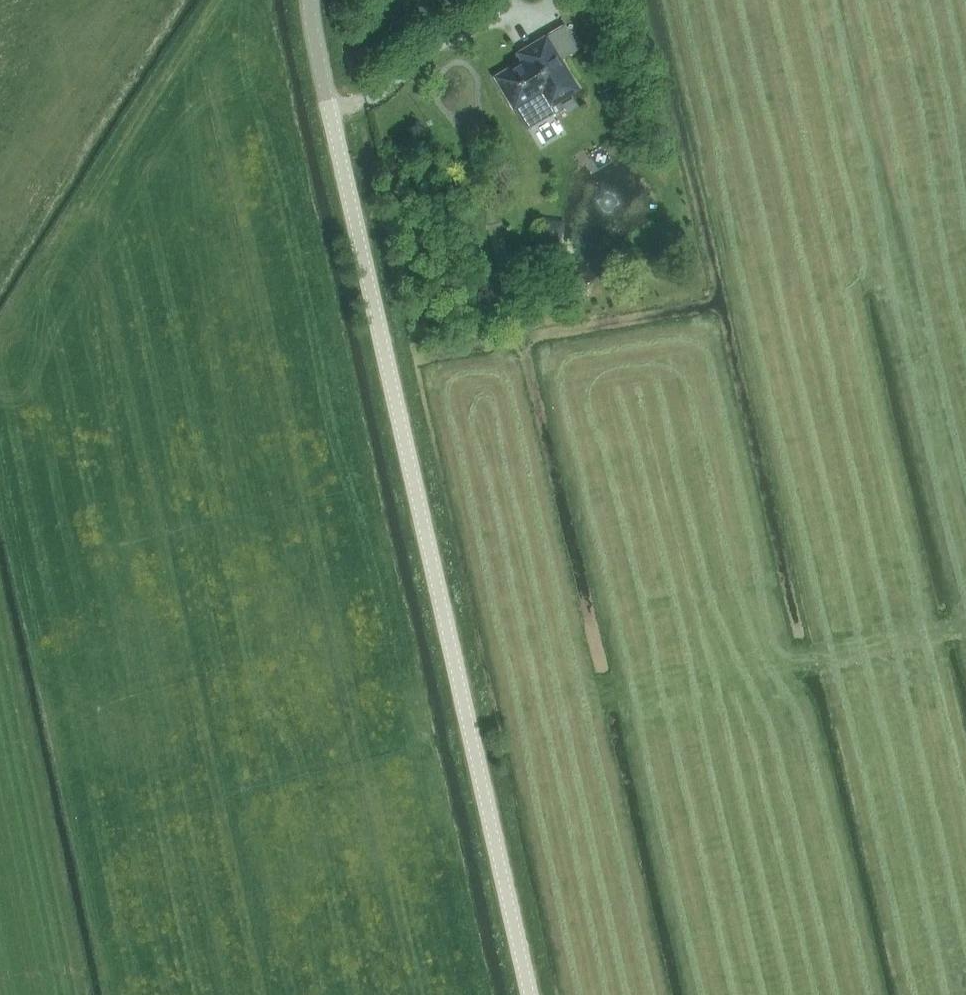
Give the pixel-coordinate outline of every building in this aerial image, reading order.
[(563,25),(548,34),(519,51),(524,59),(496,75),(515,107),(543,90),(551,104),(579,87),(561,57),(576,48),(563,25)] [(565,222),(543,219),(540,241),(563,243),(565,222)]
